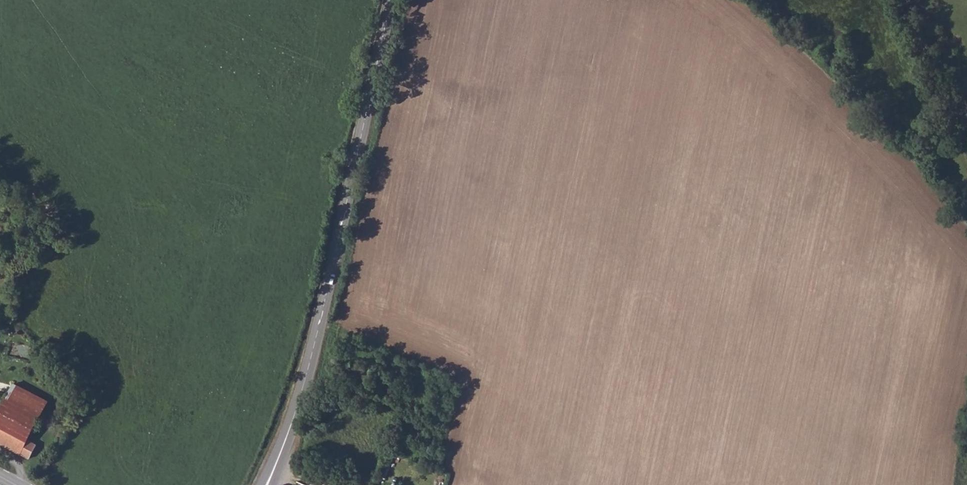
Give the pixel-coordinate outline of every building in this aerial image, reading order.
[(0,410),(0,423),(29,439),(50,399),(15,381),(0,410)] [(0,423),(0,442),(30,458),(38,443),(29,439),(0,423)]
